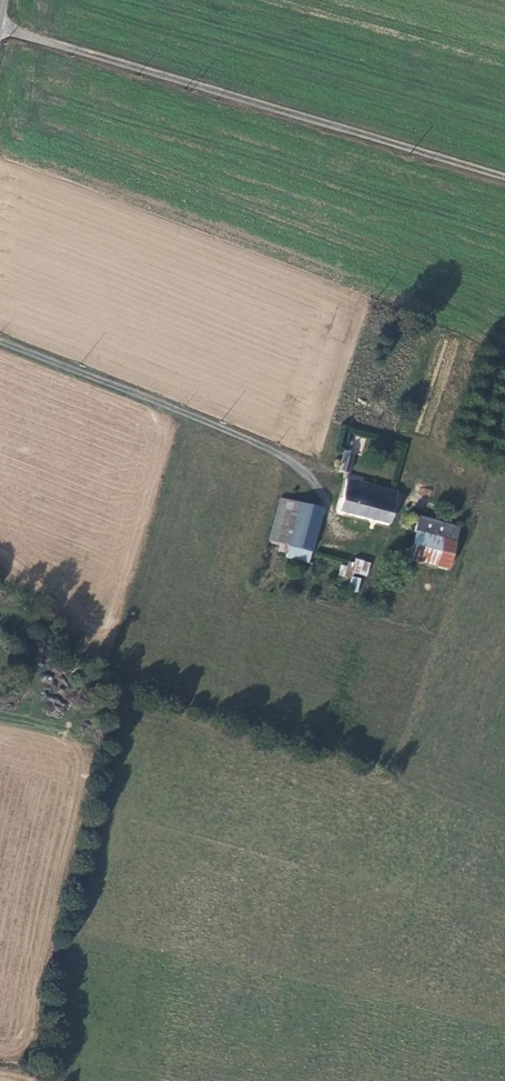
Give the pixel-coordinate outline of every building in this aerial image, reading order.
[(334,471),(345,473),(349,453),(339,450),(334,471)] [(388,523),(397,491),(343,478),(336,511),(388,523)] [(418,494),(430,497),(432,489),(420,487),(418,494)] [(262,553),(302,564),(304,553),(285,548),(298,504),(278,498),(262,553)] [(321,510),(298,504),(285,548),(304,553),(308,554),(312,538),(321,510)] [(418,530),(423,532),(426,520),(421,518),(418,530)] [(460,529),(426,520),(423,532),(457,541),(460,529)] [(410,558),(415,560),(423,532),(418,530),(410,558)] [(449,569),(457,541),(423,532),(415,560),(449,569)] [(368,575),(369,570),(352,565),(354,560),(349,559),(346,568),(368,575)] [(370,565),(354,560),(352,565),(369,570),(370,565)]
